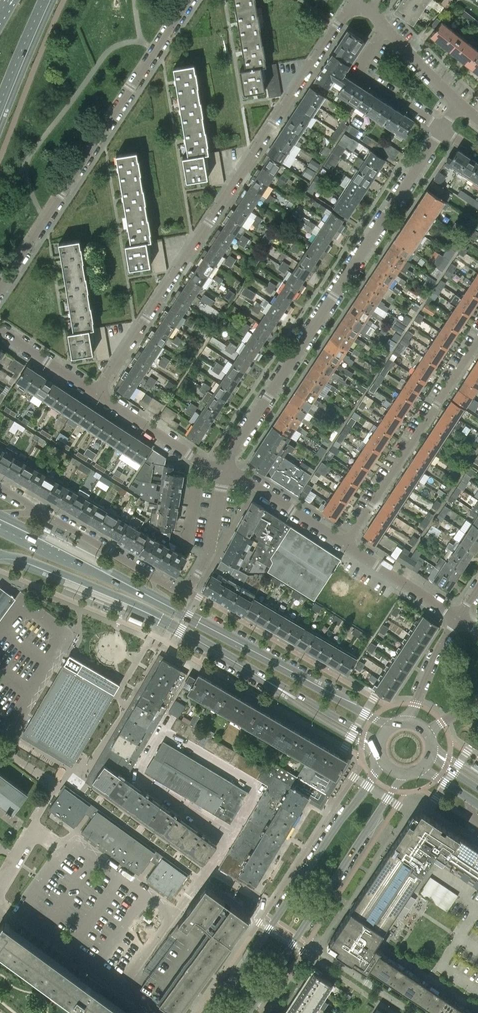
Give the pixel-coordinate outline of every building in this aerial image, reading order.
[(246,67),(240,68),(244,93),(265,89),(265,88),(268,88),(270,97),(282,95),(276,63),(266,65),(265,57),(266,57),(263,42),(262,42),(260,27),(261,27),(258,13),(257,13),(255,0),(234,0),(246,67)] [(421,8),(408,0),(401,0),(395,9),(413,21),(421,8)] [(427,0),(408,0),(421,8),(427,0)] [(438,17),(430,26),(435,30),(431,36),(468,65),(477,53),(477,49),(443,21),(438,17)] [(340,41),(357,53),(365,41),(348,30),(340,41)] [(348,67),(357,53),(340,41),(331,56),(348,67)] [(477,73),(477,53),(468,65),(477,73)] [(343,75),(348,67),(331,56),(328,61),(335,66),(333,69),(343,75)] [(348,78),(343,75),(333,69),(335,66),(328,61),(312,84),(322,91),(326,85),(338,93),(348,78)] [(173,67),(175,80),(188,156),(183,156),(187,181),(208,177),(208,176),(210,176),(212,185),(224,183),(219,151),(209,152),(208,145),(208,144),(206,130),(205,130),(202,115),(203,115),(201,101),(200,101),(197,86),(198,86),(196,71),(195,71),(194,64),(173,67)] [(338,93),(357,105),(366,90),(348,78),(338,93)] [(310,87),(304,97),(319,107),(324,110),(330,101),(325,98),(326,97),(310,87)] [(385,102),(366,90),(357,105),(375,117),(385,102)] [(298,107),(313,116),(319,107),(304,97),(298,107)] [(375,117),(394,129),(404,114),(385,102),(375,117)] [(292,116),(307,125),(313,116),(298,107),(292,116)] [(413,120),(404,114),(394,129),(405,136),(411,128),(409,127),(413,120)] [(286,125),(301,135),(307,125),(292,116),(286,125)] [(355,117),(351,122),(360,128),(364,123),(355,117)] [(345,124),(345,123),(340,120),(339,121),(341,122),(335,130),(341,134),(347,125),(345,124)] [(301,135),(286,125),(280,134),(299,147),(305,138),(301,135)] [(336,142),(341,134),(335,130),(330,138),(336,142)] [(299,147),(280,134),(274,143),(293,156),(299,147)] [(338,143),(347,148),(353,139),(344,134),(338,143)] [(362,140),(379,151),(383,146),(366,135),(362,140)] [(379,151),(382,153),(385,148),(389,150),(393,153),(390,158),(393,160),(399,151),(385,142),(383,146),(379,151)] [(274,143),(268,153),(287,165),(293,156),(274,143)] [(347,148),(338,143),(332,152),(340,157),(346,148),(346,149),(347,148)] [(324,159),(329,152),(323,149),(321,153),(322,154),(320,157),(324,159)] [(370,149),(363,159),(379,169),(385,159),(370,149)] [(458,149),(452,159),(449,157),(445,163),(477,184),(477,162),(458,149)] [(116,155),(119,172),(131,243),(125,244),(129,268),(150,265),(150,264),(153,263),(154,273),(167,270),(162,238),(152,240),(150,232),(151,231),(148,218),(145,203),(146,202),(143,188),(140,173),(142,173),(139,158),(138,158),(137,151),(116,155)] [(332,152),(326,161),(331,165),(334,167),(340,158),(340,157),(332,152)] [(265,164),(263,167),(274,175),(281,164),(266,155),(262,162),(265,164)] [(357,168),(373,178),(379,169),(363,159),(357,168)] [(320,165),(314,160),(310,167),(316,171),(320,165)] [(351,178),(366,188),(373,178),(357,168),(352,165),(350,169),(355,173),(351,178)] [(268,185),(274,175),(263,167),(260,171),(257,169),(253,175),(268,185)] [(311,180),(316,172),(310,168),(305,176),(311,180)] [(440,171),(433,180),(435,181),(441,184),(446,176),(440,171)] [(283,174),(280,178),(286,183),(289,178),(283,174)] [(261,195),(268,185),(253,175),(249,182),(252,184),(249,187),(261,195)] [(284,186),(286,183),(280,178),(277,182),(284,186)] [(345,187),(360,197),(366,188),(351,178),(345,187)] [(312,194),(319,184),(314,180),(307,191),(312,194)] [(433,181),(429,188),(448,201),(452,194),(433,181)] [(254,205),(261,195),(249,187),(247,191),(244,189),(240,195),(254,205)] [(360,197),(345,187),(339,197),(354,207),(360,197)] [(428,189),(417,206),(436,219),(447,202),(428,189)] [(266,198),(273,203),(276,198),(269,194),(266,198)] [(248,215),(254,205),(240,195),(235,202),(238,204),(236,207),(248,215)] [(477,209),(477,201),(471,196),(467,202),(477,209)] [(354,207),(339,197),(333,206),(348,216),(354,207)] [(271,207),(273,203),(266,198),(264,202),(271,207)] [(327,208),(320,204),(317,208),(324,212),(327,208)] [(425,235),(436,219),(417,206),(406,223),(425,235)] [(241,225),(245,219),(248,215),(236,207),(234,211),(231,209),(227,216),(241,225)] [(343,219),(332,212),(325,222),(340,232),(344,225),(341,223),(343,219)] [(256,214),(253,219),(260,223),(263,219),(256,214)] [(300,220),(291,215),(287,222),(296,227),(300,220)] [(235,235),(237,231),(241,225),(227,216),(222,222),(225,224),(223,228),(235,235)] [(475,221),(470,218),(463,229),(468,232),(475,221)] [(309,220),(307,224),(313,229),(316,224),(309,220)] [(340,232),(325,222),(319,232),(330,240),(332,236),(335,239),(340,232)] [(455,222),(452,228),(457,231),(461,226),(455,222)] [(406,223),(395,240),(412,251),(416,253),(422,243),(421,242),(425,235),(406,223)] [(304,228),(311,233),(313,229),(307,224),(304,228)] [(228,245),(235,235),(223,228),(221,231),(218,229),(213,236),(228,245)] [(235,235),(240,239),(247,243),(249,239),(237,231),(235,235)] [(330,240),(319,232),(312,242),(327,252),(331,245),(328,243),(330,240)] [(265,233),(261,239),(269,244),(272,238),(265,233)] [(278,258),(283,252),(278,249),(284,238),(279,234),(267,251),(278,258)] [(221,255),(228,245),(213,236),(209,243),(212,245),(210,248),(221,255)] [(462,240),(458,238),(451,248),(448,247),(447,249),(454,254),(462,240)] [(244,247),(247,243),(240,239),(237,243),(244,247)] [(58,243),(60,256),(73,331),(68,332),(72,356),(93,352),(93,351),(95,351),(97,360),(110,358),(104,326),(94,328),(93,320),(91,306),(90,306),(88,291),(86,276),(85,276),(83,261),(81,247),(80,247),(79,240),(58,243)] [(406,260),(412,251),(395,240),(389,249),(406,260)] [(296,241),(293,245),(300,249),(303,245),(296,241)] [(327,252),(312,242),(305,253),(317,260),(319,256),(322,258),(327,252)] [(298,253),(300,249),(293,245),(291,249),(298,253)] [(215,266),(221,255),(210,248),(208,252),(204,249),(200,256),(215,266)] [(400,269),(406,260),(389,249),(384,257),(400,269)] [(454,254),(447,249),(442,256),(438,254),(432,264),(435,266),(443,271),(454,254)] [(317,260),(305,253),(299,263),(313,272),(318,266),(314,263),(317,260)] [(227,259),(234,263),(236,259),(229,255),(227,259)] [(208,276),(215,266),(200,256),(195,263),(198,265),(197,268),(208,276)] [(396,275),(400,269),(384,257),(378,266),(395,278),(394,278),(398,281),(401,278),(396,275)] [(231,267),(234,263),(227,259),(224,263),(231,267)] [(283,261),(280,265),(287,269),(290,265),(283,261)] [(313,272),(299,263),(292,273),(304,280),(306,277),(309,279),(313,272)] [(285,273),(287,269),(280,265),(278,269),(285,273)] [(389,286),(394,278),(395,278),(378,266),(372,276),(389,286)] [(443,271),(435,266),(431,273),(438,278),(443,271)] [(450,266),(444,274),(451,279),(455,274),(453,273),(455,270),(450,266)] [(201,286),(208,276),(197,268),(194,272),(191,270),(187,276),(201,286)] [(304,280),(292,273),(286,283),(300,292),(305,286),(301,284),(304,280)] [(213,279),(220,284),(223,279),(216,275),(213,279)] [(195,296),(201,286),(187,276),(183,283),(186,285),(184,288),(195,296)] [(383,295),(389,286),(372,276),(366,285),(383,295)] [(472,281),(466,277),(463,281),(470,286),(468,290),(477,297),(477,285),(472,281)] [(270,281),(267,285),(274,290),(277,285),(270,281)] [(300,292),(286,283),(279,293),(290,300),(292,297),(296,300),(300,292)] [(271,293),(274,290),(267,285),(264,289),(271,293)] [(380,300),(383,295),(366,285),(360,293),(377,304),(387,311),(389,308),(384,304),(385,303),(380,300)] [(246,286),(241,294),(251,300),(256,293),(246,286)] [(174,296),(188,306),(195,296),(184,288),(181,292),(178,290),(174,296)] [(409,289),(407,292),(416,298),(418,294),(409,289)] [(224,298),(230,302),(235,294),(230,290),(224,298)] [(461,297),(475,307),(477,302),(477,297),(468,290),(465,295),(463,294),(461,297)] [(290,300),(279,293),(272,303),(287,313),(291,306),(288,304),(290,300)] [(387,311),(377,304),(360,293),(355,302),(371,313),(371,314),(381,320),(387,311)] [(200,299),(207,304),(210,300),(203,295),(200,299)] [(182,316),(188,306),(174,296),(169,303),(172,305),(170,308),(182,316)] [(469,315),(475,307),(461,297),(459,300),(456,299),(452,304),(457,307),(469,315)] [(205,307),(207,304),(200,299),(198,303),(205,307)] [(257,301),(254,305),(261,310),(263,306),(257,301)] [(368,319),(371,314),(371,313),(355,302),(349,311),(365,322),(370,325),(373,322),(368,319)] [(287,313),(272,303),(266,313),(277,321),(279,317),(283,319),(287,313)] [(423,308),(432,314),(435,309),(430,307),(425,303),(423,308)] [(258,314),(261,310),(254,305),(251,309),(258,314)] [(452,311),(450,314),(464,323),(469,315),(457,307),(454,312),(452,311)] [(161,316),(175,326),(182,316),(170,308),(168,312),(165,310),(161,316)] [(422,308),(417,317),(422,320),(427,312),(422,308)] [(362,328),(365,322),(349,311),(343,320),(360,331),(369,338),(371,334),(362,328)] [(277,321),(266,313),(259,323),(274,333),(278,326),(275,324),(277,321)] [(458,332),(464,323),(450,314),(447,318),(449,319),(446,324),(458,332)] [(187,319),(194,324),(197,320),(190,315),(187,319)] [(402,321),(408,325),(412,319),(407,315),(402,321)] [(169,336),(175,326),(161,316),(156,323),(159,325),(157,329),(169,336)] [(191,328),(194,324),(187,319),(185,323),(191,328)] [(356,337),(360,331),(343,320),(337,329),(354,340),(363,346),(366,343),(356,337)] [(402,334),(408,325),(402,321),(400,320),(402,322),(397,330),(402,334)] [(243,321),(241,326),(248,330),(251,326),(243,321)] [(274,333),(259,323),(253,334),(264,341),(266,338),(269,340),(274,333)] [(441,328),(439,331),(453,340),(458,332),(446,324),(442,329),(441,328)] [(411,325),(406,333),(411,337),(413,334),(415,335),(418,330),(411,325)] [(245,334),(248,330),(241,326),(238,330),(245,334)] [(147,337),(162,346),(169,336),(157,329),(155,332),(152,330),(147,337)] [(337,329),(331,338),(348,349),(354,340),(337,329)] [(447,349),(453,340),(439,331),(436,334),(438,335),(435,340),(447,349)] [(401,336),(395,332),(391,339),(396,343),(401,336)] [(406,333),(400,342),(405,345),(411,337),(406,333)] [(264,341),(253,334),(246,343),(261,353),(265,347),(262,345),(264,341)] [(174,340),(181,344),(184,340),(177,335),(174,340)] [(162,346),(147,337),(143,343),(146,345),(144,349),(155,356),(162,346)] [(345,353),(348,349),(331,338),(325,347),(342,358),(342,359),(352,365),(354,361),(349,358),(350,357),(345,353)] [(178,348),(181,344),(174,340),(172,343),(178,348)] [(430,344),(428,348),(442,357),(447,349),(435,340),(432,345),(430,344)] [(230,341),(228,346),(234,350),(237,346),(230,341)] [(400,342),(395,350),(400,353),(402,350),(404,351),(407,346),(405,345),(400,342)] [(261,353),(246,343),(240,353),(251,361),(253,358),(256,360),(261,353)] [(393,348),(387,344),(384,348),(390,353),(393,348)] [(232,354),(234,350),(228,346),(225,350),(232,354)] [(339,363),(342,359),(342,358),(325,347),(320,355),(336,366),(336,368),(351,377),(354,373),(339,363)] [(436,365),(442,357),(428,348),(425,351),(427,352),(424,357),(436,365)] [(134,357),(149,366),(155,356),(144,349),(142,352),(139,350),(134,357)] [(251,361),(240,353),(233,364),(248,373),(252,367),(248,365),(251,361)] [(320,355),(314,365),(330,376),(347,387),(348,386),(349,385),(349,383),(340,377),(340,376),(334,371),(336,368),(336,366),(320,355)] [(161,360),(168,364),(170,360),(163,356),(161,360)] [(142,376),(149,366),(134,357),(130,363),(133,366),(131,369),(142,376)] [(431,374),(436,365),(424,357),(421,362),(419,361),(417,365),(431,374)] [(7,368),(14,372),(18,375),(25,365),(13,358),(7,368)] [(388,360),(382,369),(387,373),(392,365),(394,366),(395,364),(396,363),(389,359),(388,360)] [(165,368),(168,364),(161,360),(158,364),(165,368)] [(217,362),(214,366),(222,370),(224,366),(217,362)] [(406,380),(404,384),(418,393),(431,374),(417,365),(413,362),(411,366),(416,369),(408,381),(406,380)] [(248,373),(233,364),(227,374),(238,381),(240,378),(243,380),(248,373)] [(327,381),(330,376),(314,365),(308,373),(329,387),(331,384),(327,381)] [(26,387),(36,372),(27,366),(16,383),(19,385),(17,389),(22,392),(25,389),(26,387)] [(219,374),(222,370),(214,366),(212,370),(219,374)] [(121,377),(135,386),(142,376),(131,369),(129,372),(125,370),(121,377)] [(382,369),(377,378),(382,381),(387,373),(382,369)] [(35,393),(45,378),(36,372),(26,387),(25,389),(28,391),(30,389),(34,393),(35,393)] [(327,393),(330,389),(329,388),(329,387),(308,373),(302,382),(319,393),(319,394),(323,396),(325,393),(327,393)] [(465,381),(477,389),(477,388),(477,377),(471,373),(465,381)] [(238,381),(227,374),(220,384),(235,393),(239,387),(235,385),(238,381)] [(148,380),(155,384),(157,380),(150,376),(148,380)] [(129,397),(135,386),(121,377),(117,384),(120,386),(117,390),(129,397)] [(44,399),(54,384),(45,378),(35,393),(34,393),(33,394),(37,397),(38,395),(43,398),(44,399)] [(184,389),(189,381),(184,378),(179,386),(184,389)] [(377,378),(371,386),(376,389),(382,381),(377,378)] [(152,388),(155,384),(148,380),(145,384),(152,388)] [(465,381),(460,389),(474,399),(476,396),(474,394),(477,389),(465,381)] [(165,389),(169,391),(173,385),(169,382),(165,389)] [(204,382),(201,386),(208,391),(211,387),(204,382)] [(319,394),(319,393),(302,382),(296,391),(313,402),(323,409),(325,405),(315,399),(319,394)] [(53,405),(63,390),(54,384),(44,399),(43,398),(42,400),(46,403),(47,401),(52,404),(53,405)] [(235,393),(220,384),(213,394),(225,401),(227,398),(230,400),(235,393)] [(413,401),(418,393),(404,384),(402,387),(403,388),(400,393),(413,401)] [(206,394),(208,391),(201,386),(199,390),(206,394)] [(2,400),(6,394),(5,394),(8,389),(4,387),(0,394),(0,399),(2,400)] [(474,399),(460,389),(454,398),(466,406),(470,401),(472,402),(474,399)] [(62,410),(71,396),(63,390),(53,405),(52,404),(51,406),(55,409),(56,407),(61,410),(62,410)] [(310,408),(313,402),(296,391),(291,400),(307,411),(317,417),(319,414),(310,408)] [(395,397),(393,401),(407,410),(413,401),(400,393),(397,398),(395,397)] [(225,401),(213,394),(207,404),(221,414),(226,407),(222,405),(225,401)] [(365,395),(362,400),(367,403),(370,404),(372,400),(365,395)] [(71,416),(80,401),(71,396),(62,410),(61,410),(60,412),(64,415),(65,413),(71,416)] [(145,408),(151,411),(158,401),(152,397),(148,403),(145,408)] [(139,404),(145,408),(148,403),(142,399),(139,404)] [(301,420),(307,411),(291,400),(285,409),(301,420)] [(80,422),(89,407),(80,401),(71,416),(68,420),(77,426),(78,424),(79,422),(80,422)] [(164,404),(158,401),(151,411),(157,415),(164,404)] [(402,418),(407,410),(393,401),(391,404),(393,405),(389,410),(402,418)] [(452,401),(446,410),(459,419),(462,422),(469,412),(452,401)] [(191,402),(188,406),(195,411),(198,407),(191,402)] [(221,414),(207,404),(200,414),(211,421),(213,418),(217,421),(221,414)] [(165,420),(172,410),(166,406),(159,417),(165,420)] [(193,415),(195,411),(188,406),(185,410),(193,415)] [(89,428),(98,413),(89,407),(80,422),(79,422),(78,424),(82,426),(83,424),(88,428),(89,428)] [(298,424),(301,420),(285,409),(279,417),(295,428),(300,431),(300,432),(305,435),(308,432),(302,428),(303,428),(298,424)] [(177,413),(172,410),(165,420),(170,424),(173,420),(177,413)] [(382,417),(396,426),(402,418),(389,410),(386,415),(384,414),(382,417)] [(446,410),(440,419),(453,427),(459,419),(446,410)] [(98,434),(107,419),(98,413),(89,428),(88,428),(87,430),(91,432),(92,430),(97,433),(98,434)] [(211,421),(200,414),(194,424),(208,434),(213,427),(209,425),(211,421)] [(293,432),(295,428),(279,417),(274,426),(290,437),(291,437),(294,433),(293,432)] [(314,423),(303,417),(301,420),(306,423),(311,427),(314,423)] [(382,422),(378,427),(391,435),(396,426),(382,417),(380,421),(382,422)] [(106,439),(116,425),(107,419),(98,434),(97,433),(96,435),(100,438),(101,436),(106,439)] [(333,429),(334,430),(338,432),(344,423),(339,419),(333,429)] [(440,419),(435,428),(448,436),(453,427),(440,419)] [(173,420),(170,424),(177,428),(179,424),(173,420)] [(354,423),(349,420),(344,428),(349,431),(354,423)] [(20,424),(14,421),(8,430),(15,434),(18,428),(20,424)] [(208,434),(194,424),(187,435),(198,442),(200,438),(204,440),(208,434)] [(125,430),(116,425),(106,439),(105,441),(109,444),(110,442),(115,445),(125,430)] [(287,442),(290,437),(274,426),(263,442),(277,451),(285,456),(285,457),(289,450),(292,452),(295,447),(287,442)] [(385,443),(391,435),(378,427),(375,432),(373,431),(371,434),(385,443)] [(349,431),(344,428),(338,437),(343,440),(349,431)] [(435,428),(429,437),(442,445),(448,436),(435,428)] [(119,447),(124,451),(134,436),(125,430),(115,445),(113,447),(118,450),(119,447)] [(370,439),(367,444),(380,452),(385,443),(371,434),(369,438),(370,439)] [(143,442),(134,436),(124,451),(123,453),(126,455),(128,453),(133,456),(133,457),(143,442)] [(332,445),(338,449),(343,440),(338,437),(332,445)] [(423,446),(436,454),(442,445),(429,437),(423,446)] [(331,442),(324,438),(321,442),(328,447),(331,442)] [(380,452),(367,444),(362,440),(356,448),(357,449),(374,460),(380,452)] [(137,459),(142,462),(142,463),(152,448),(143,442),(133,457),(133,456),(131,459),(135,461),(137,459)] [(274,455),(277,451),(263,442),(256,453),(262,457),(267,451),(269,452),(269,451),(274,455)] [(327,453),(332,457),(335,452),(340,455),(342,452),(338,449),(332,445),(327,453)] [(316,453),(322,457),(327,449),(321,446),(316,453)] [(423,446),(417,454),(430,463),(436,454),(423,446)] [(5,473),(15,457),(17,453),(8,448),(5,452),(4,451),(0,459),(0,470),(5,473)] [(96,454),(88,448),(84,453),(93,459),(96,454)] [(154,449),(147,459),(154,464),(160,453),(154,449)] [(369,468),(374,460),(357,449),(352,457),(356,460),(369,468)] [(72,456),(65,452),(64,452),(61,450),(59,454),(61,455),(63,456),(69,460),(72,456)] [(271,476),(285,456),(277,451),(274,455),(269,451),(269,452),(267,451),(262,457),(256,453),(253,458),(252,459),(252,461),(259,465),(257,467),(271,476)] [(154,464),(165,466),(165,465),(166,457),(160,453),(154,464)] [(417,454),(411,463),(425,472),(430,463),(417,454)] [(290,460),(285,457),(285,456),(271,476),(285,486),(298,466),(301,461),(293,455),(290,460)] [(79,466),(81,462),(76,459),(72,456),(69,460),(79,466)] [(25,463),(15,457),(5,473),(16,479),(25,463)] [(369,468),(356,460),(352,457),(346,466),(349,468),(363,477),(369,468)] [(161,484),(181,487),(184,473),(172,471),(173,467),(165,465),(165,466),(154,464),(147,459),(145,462),(150,466),(146,472),(140,469),(135,477),(139,480),(162,483),(161,484)] [(301,461),(298,466),(285,486),(298,494),(311,474),(299,467),(303,462),(301,461)] [(89,472),(91,468),(81,462),(79,466),(89,472)] [(150,466),(145,462),(140,469),(146,472),(150,466)] [(299,467),(311,474),(314,469),(303,462),(299,467)] [(316,470),(321,474),(325,476),(330,467),(327,465),(322,462),(316,470)] [(16,479),(26,485),(35,469),(25,463),(16,479)] [(411,463),(406,472),(419,481),(425,472),(411,463)] [(110,470),(102,466),(100,470),(109,475),(114,468),(112,467),(110,470)] [(363,477),(349,468),(346,466),(341,474),(345,477),(358,485),(363,477)] [(470,467),(463,477),(469,480),(475,470),(470,467)] [(109,475),(118,481),(120,477),(115,474),(117,470),(114,468),(109,475)] [(46,475),(35,469),(26,485),(36,491),(46,475)] [(321,474),(316,470),(311,479),(316,482),(321,474)] [(406,472),(400,481),(413,490),(419,481),(406,472)] [(36,491),(46,497),(56,482),(46,475),(36,491)] [(102,475),(99,479),(96,484),(106,490),(112,481),(102,475)] [(136,487),(131,483),(129,487),(140,495),(139,496),(147,500),(154,501),(155,496),(159,497),(160,490),(156,490),(157,483),(139,480),(135,477),(133,480),(138,484),(136,487)] [(341,481),(338,484),(352,494),(358,485),(345,477),(342,482),(341,481)] [(466,484),(469,480),(463,477),(457,486),(464,491),(468,486),(465,484),(465,483),(466,484)] [(400,481),(394,490),(407,499),(413,490),(400,481)] [(66,488),(56,482),(46,497),(57,503),(66,488)] [(119,493),(122,488),(116,484),(113,488),(119,491),(118,493),(119,493)] [(159,497),(158,502),(178,505),(181,487),(161,484),(160,490),(159,497)] [(347,502),(352,494),(338,484),(336,488),(338,489),(334,494),(347,502)] [(457,486),(451,496),(456,499),(459,495),(457,495),(461,489),(464,491),(457,486)] [(57,503),(68,509),(77,494),(66,488),(57,503)] [(122,488),(119,493),(123,496),(127,491),(122,488)] [(439,489),(437,493),(445,498),(447,495),(439,489)] [(305,499),(308,493),(303,490),(300,495),(300,496),(305,499)] [(394,490),(388,499),(401,507),(407,499),(394,490)] [(87,500),(77,494),(68,509),(78,515),(87,500)] [(330,498),(327,501),(341,510),(347,502),(334,494),(331,499),(330,498)] [(388,499),(382,508),(396,516),(401,507),(388,499)] [(88,521),(97,505),(87,500),(78,515),(88,521)] [(238,528),(258,539),(264,542),(271,556),(291,526),(262,508),(263,507),(253,501),(238,528)] [(336,519),(341,510),(327,501),(325,504),(327,505),(323,511),(336,519)] [(153,509),(150,524),(155,526),(159,529),(171,531),(172,525),(175,525),(178,505),(158,502),(157,502),(157,503),(157,508),(156,509),(153,509)] [(433,516),(439,507),(434,503),(428,512),(433,516)] [(108,512),(97,505),(88,521),(99,527),(108,512)] [(438,515),(443,518),(450,509),(445,505),(438,515)] [(382,508),(377,517),(390,525),(396,516),(382,508)] [(472,509),(469,513),(476,517),(472,523),(477,527),(477,513),(472,509)] [(99,527),(109,534),(118,518),(108,512),(99,527)] [(428,525),(433,516),(428,512),(422,521),(428,525)] [(133,514),(128,523),(129,524),(119,540),(129,547),(144,520),(141,518),(135,515),(133,514)] [(384,534),(390,525),(377,517),(371,525),(384,534)] [(129,524),(128,523),(118,518),(109,534),(119,540),(129,524)] [(446,526),(436,519),(432,524),(437,528),(442,531),(442,530),(443,531),(446,526)] [(155,526),(150,524),(146,521),(144,520),(129,547),(139,552),(155,526)] [(472,523),(466,533),(477,541),(477,527),(472,523)] [(442,531),(437,528),(432,524),(426,533),(432,536),(431,537),(436,540),(442,531)] [(384,534),(371,525),(365,535),(370,538),(369,540),(377,545),(384,534)] [(159,529),(155,526),(139,552),(164,567),(174,550),(168,546),(171,531),(159,529)] [(273,561),(270,566),(270,567),(270,566),(267,571),(315,599),(336,566),(341,559),(291,526),(271,556),(273,561)] [(273,561),(271,556),(264,542),(258,539),(257,540),(238,530),(230,544),(251,555),(264,561),(264,562),(270,566),(273,561)] [(432,536),(426,533),(420,543),(425,546),(431,537),(432,536)] [(477,546),(477,541),(466,533),(459,542),(474,551),(477,546)] [(468,561),(474,551),(459,542),(456,548),(448,543),(446,547),(453,551),(454,551),(468,561)] [(268,566),(270,566),(270,567),(270,566),(264,562),(264,561),(251,555),(230,544),(223,558),(243,569),(243,568),(249,571),(265,571),(268,566)] [(396,546),(390,556),(395,559),(402,549),(396,546)] [(408,555),(410,551),(404,547),(402,549),(395,559),(402,563),(408,555)] [(164,567),(177,574),(187,557),(174,550),(164,567)] [(462,570),(468,561),(454,551),(453,551),(447,561),(462,570)] [(425,560),(419,556),(414,552),(412,555),(418,560),(411,569),(416,572),(425,560)] [(418,560),(412,555),(411,557),(405,565),(411,569),(418,560)] [(221,560),(216,570),(215,570),(203,590),(217,598),(229,578),(232,572),(234,567),(235,567),(221,560)] [(456,580),(462,570),(447,561),(441,570),(456,580)] [(449,590),(456,580),(441,570),(435,566),(428,577),(434,581),(433,582),(440,586),(441,584),(449,590)] [(229,578),(217,598),(231,606),(242,586),(248,574),(234,567),(232,572),(229,578)] [(267,574),(248,574),(242,586),(231,606),(244,614),(245,613),(254,596),(254,597),(256,594),(255,594),(267,574)] [(279,580),(274,577),(270,582),(275,585),(279,580)] [(281,581),(279,580),(275,585),(278,587),(278,586),(284,589),(287,585),(281,582),(281,581)] [(17,600),(0,587),(0,623),(17,600)] [(245,613),(255,619),(265,603),(254,597),(254,596),(245,613)] [(275,609),(265,603),(255,619),(265,625),(275,609)] [(265,625),(276,631),(285,615),(275,609),(265,625)] [(296,621),(285,615),(276,631),(286,637),(296,621)] [(414,623),(416,625),(432,635),(438,625),(423,615),(419,621),(417,620),(414,623)] [(286,637),(296,643),(306,627),(296,621),(286,637)] [(426,644),(432,635),(416,625),(413,630),(411,629),(408,632),(410,634),(426,644)] [(316,633),(306,627),(296,643),(307,649),(316,633)] [(307,649),(317,655),(326,639),(316,633),(307,649)] [(402,641),(404,643),(420,653),(426,644),(410,634),(407,639),(405,638),(402,641)] [(337,645),(326,639),(317,655),(327,661),(337,645)] [(414,662),(420,653),(404,643),(401,648),(399,647),(396,650),(399,652),(414,662)] [(327,661),(337,667),(347,651),(337,645),(327,661)] [(348,674),(358,658),(347,651),(337,667),(348,674)] [(390,660),(393,661),(408,671),(414,662),(399,652),(395,657),(393,656),(390,660)] [(69,654),(24,732),(74,761),(76,756),(79,751),(111,696),(112,693),(119,682),(69,654)] [(163,657),(145,687),(170,702),(187,673),(180,669),(180,667),(163,657)] [(402,680),(408,671),(393,661),(389,666),(387,665),(385,669),(387,670),(402,680)] [(379,678),(381,679),(396,689),(402,680),(387,670),(383,676),(381,674),(379,678)] [(189,675),(183,686),(190,690),(189,691),(282,745),(289,749),(307,760),(297,776),(326,793),(330,786),(336,777),(346,760),(199,673),(195,678),(189,675)] [(390,698),(396,689),(381,679),(377,685),(375,683),(373,687),(379,691),(379,692),(383,695),(384,694),(390,698)] [(162,716),(170,702),(145,687),(137,702),(162,716)] [(175,699),(170,712),(181,716),(185,703),(175,699)] [(153,731),(162,716),(137,702),(129,716),(153,731)] [(145,746),(153,731),(129,716),(120,731),(145,746)] [(171,728),(176,731),(183,720),(177,717),(171,728)] [(176,731),(182,734),(189,724),(183,720),(176,731)] [(182,734),(188,737),(194,727),(189,724),(182,734)] [(188,737),(193,740),(199,730),(194,727),(188,737)] [(198,744),(204,733),(199,730),(193,740),(198,744)] [(136,761),(145,746),(120,731),(111,746),(112,746),(136,761)] [(198,744),(203,747),(210,736),(204,733),(198,744)] [(203,747),(209,750),(215,739),(210,736),(203,747)] [(209,750),(213,753),(220,742),(215,739),(209,750)] [(217,815),(235,784),(163,741),(145,772),(217,815)] [(213,753),(219,756),(225,745),(220,742),(213,753)] [(219,756),(224,759),(230,748),(225,745),(219,756)] [(126,779),(136,761),(112,746),(102,762),(105,764),(105,763),(120,774),(126,779)] [(224,759),(229,762),(235,751),(230,748),(224,759)] [(240,754),(235,751),(229,762),(234,765),(240,754)] [(234,765),(239,768),(246,757),(240,754),(234,765)] [(239,768),(245,771),(252,761),(246,757),(239,768)] [(262,767),(268,771),(274,774),(309,796),(308,796),(317,802),(318,801),(320,800),(321,801),(326,793),(267,758),(262,767)] [(256,763),(252,761),(245,771),(250,774),(256,763)] [(105,763),(105,764),(93,780),(107,791),(120,774),(105,763)] [(262,767),(256,763),(250,774),(256,777),(262,767)] [(268,771),(262,767),(256,777),(262,781),(268,771)] [(268,784),(274,774),(268,771),(262,781),(268,784)] [(14,813),(28,793),(0,772),(0,803),(14,813)] [(134,785),(126,779),(120,774),(107,791),(121,801),(134,785)] [(274,774),(268,784),(265,789),(300,811),(308,796),(309,796),(274,774)] [(249,792),(235,784),(217,815),(230,823),(249,792)] [(135,811),(147,794),(134,785),(121,801),(135,811)] [(66,821),(82,799),(74,793),(65,787),(49,809),(58,815),(66,821)] [(247,818),(282,840),(300,811),(265,789),(247,818)] [(161,804),(147,794),(135,811),(148,821),(161,804)] [(82,799),(66,821),(74,827),(90,805),(82,799)] [(163,832),(175,815),(161,804),(148,821),(163,832)] [(105,816),(98,811),(91,820),(82,832),(89,837),(105,816)] [(441,824),(429,816),(422,811),(418,816),(414,813),(327,945),(336,951),(366,971),(367,970),(366,970),(367,969),(367,970),(370,966),(369,966),(378,953),(379,953),(381,950),(374,945),(378,939),(433,856),(442,861),(441,862),(477,887),(477,848),(441,824)] [(189,825),(175,815),(163,832),(177,842),(189,825)] [(112,821),(105,816),(89,837),(96,843),(112,821)] [(230,848),(247,858),(265,869),(282,840),(247,818),(230,848)] [(110,853),(126,831),(112,821),(96,843),(110,853)] [(190,852),(203,835),(189,825),(177,842),(190,852)] [(125,863),(140,842),(126,831),(110,853),(125,863)] [(203,835),(190,852),(204,862),(217,845),(203,835)] [(140,842),(125,863),(139,874),(155,852),(140,842)] [(247,858),(230,848),(222,861),(218,868),(232,876),(234,879),(236,878),(236,879),(238,882),(241,881),(243,885),(246,884),(252,888),(253,889),(256,884),(265,869),(247,858)] [(146,879),(171,897),(172,898),(188,876),(162,858),(146,879)] [(447,911),(458,895),(430,877),(419,893),(447,911)] [(187,938),(196,926),(212,939),(160,1010),(164,1012),(185,1012),(252,920),(242,912),(240,914),(213,894),(214,892),(205,888),(178,932),(187,938)] [(98,992),(101,987),(89,979),(86,983),(9,926),(10,924),(6,921),(5,923),(4,922),(0,927),(0,949),(86,1012),(127,1012),(98,992)] [(379,954),(379,953),(378,953),(369,966),(370,966),(367,970),(367,969),(366,970),(367,970),(366,971),(367,971),(368,969),(376,974),(386,958),(379,954)] [(395,964),(386,958),(376,974),(384,979),(395,964)] [(393,985),(395,982),(403,970),(395,964),(384,979),(393,985)] [(332,983),(319,975),(314,972),(312,970),(284,1012),(313,1012),(332,983)] [(412,975),(403,970),(395,982),(393,985),(401,991),(412,975)] [(410,996),(412,994),(420,981),(412,975),(401,991),(410,996)] [(429,987),(420,981),(412,994),(410,996),(418,1002),(429,987)] [(427,1007),(429,1005),(437,992),(429,987),(418,1002),(427,1007)] [(437,992),(429,1005),(427,1007),(435,1012),(436,1012),(446,998),(437,992)] [(454,1003),(446,998),(436,1012),(448,1012),(454,1003)] [(448,1012),(460,1012),(463,1009),(454,1003),(448,1012)]
